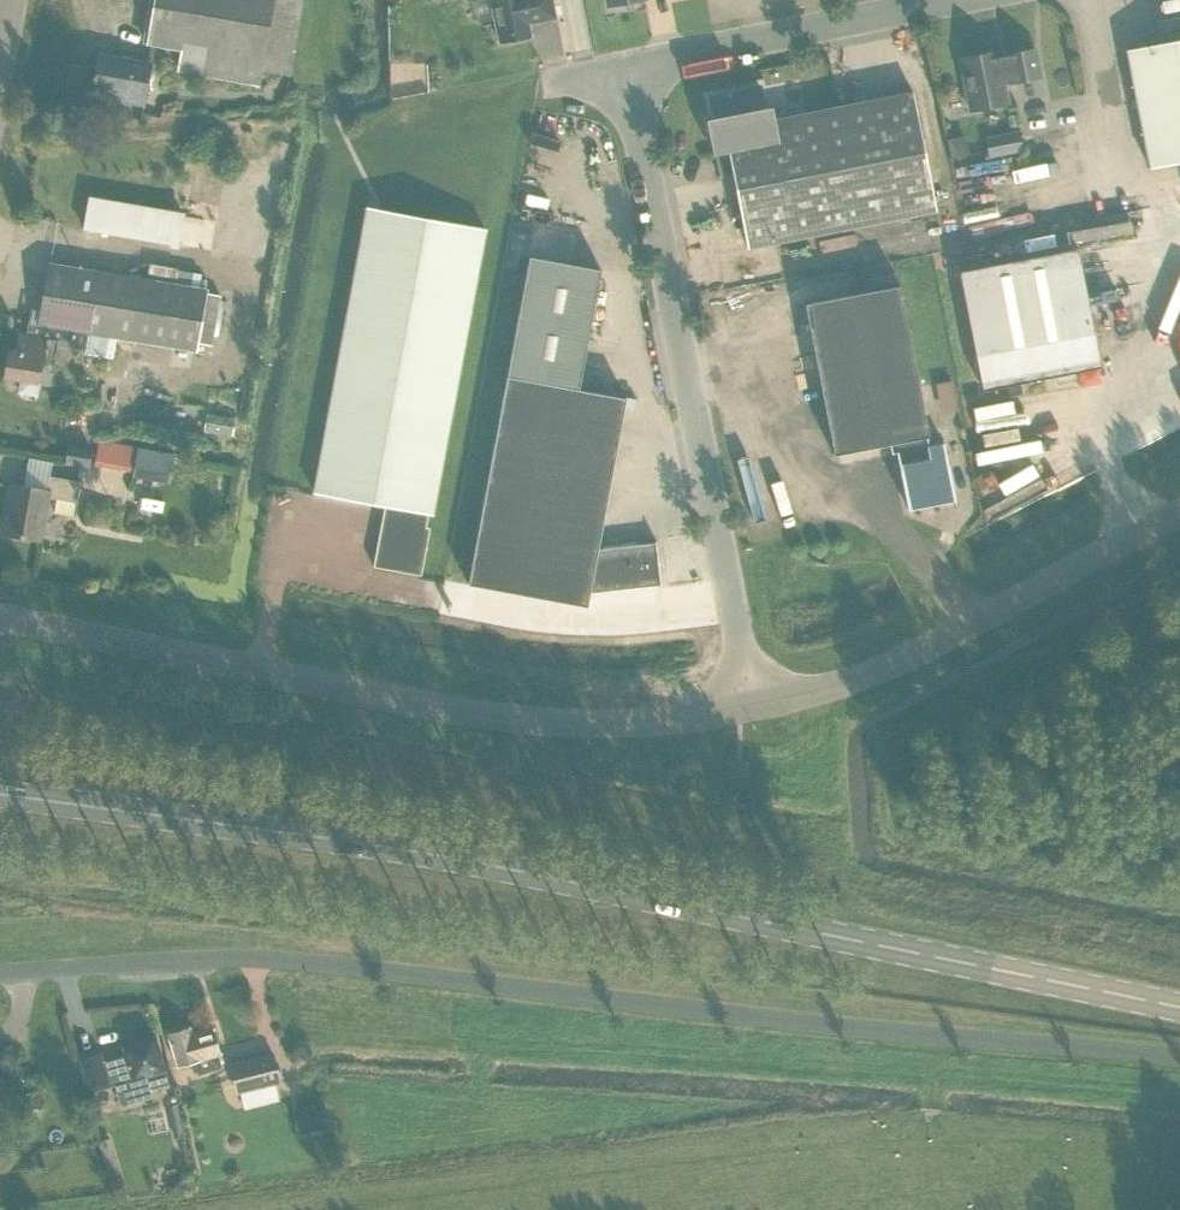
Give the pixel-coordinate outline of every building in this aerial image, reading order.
[(147,44),(149,44),(180,49),(177,71),(259,85),(274,0),(155,0),(147,44)] [(553,0),(491,0),(500,42),(531,36),(529,24),(556,18),(553,0)] [(1179,162),(1179,39),(1126,50),(1150,168),(1179,162)] [(1008,103),(1004,84),(1010,82),(1010,83),(1041,77),(1036,49),(1004,55),(1005,56),(999,57),(998,51),(960,59),(970,111),(1008,103)] [(144,104),(151,63),(99,54),(93,90),(126,96),(126,100),(144,104)] [(715,120),(709,121),(714,144),(727,142),(748,248),(937,210),(913,92),(772,120),(770,108),(764,110),(760,86),(710,96),(715,120)] [(1023,151),(1018,130),(985,136),(989,157),(1023,151)] [(84,230),(181,246),(186,212),(90,196),(84,230)] [(433,514),(445,453),(486,230),(367,208),(314,492),(385,505),(374,566),(422,575),(430,528),(426,527),(429,513),(433,514)] [(1101,367),(1078,248),(959,271),(982,389),(1101,367)] [(598,549),(616,453),(626,398),(579,389),(601,269),(530,256),(469,584),(588,606),(590,592),(660,585),(660,587),(662,587),(657,541),(655,541),(655,543),(598,549)] [(197,342),(211,345),(220,294),(205,292),(206,288),(50,263),(38,324),(41,325),(39,337),(19,333),(16,352),(9,351),(5,376),(22,379),(20,392),(36,394),(41,363),(54,366),(57,346),(85,351),(85,353),(113,357),(117,337),(195,350),(197,342)] [(900,285),(806,303),(835,455),(896,443),(908,509),(956,500),(945,444),(929,447),(928,437),(930,436),(900,285)] [(954,378),(940,380),(944,410),(958,408),(954,378)] [(1022,384),(1003,388),(1006,399),(1024,395),(1022,384)] [(138,460),(140,447),(99,440),(95,464),(136,471),(138,460)] [(89,466),(91,453),(91,449),(69,445),(66,463),(89,466)] [(170,483),(175,453),(140,447),(138,460),(136,471),(135,477),(170,483)] [(76,502),(80,482),(51,476),(48,490),(12,484),(3,533),(40,540),(48,497),(76,502)] [(192,1035),(190,1027),(168,1033),(178,1066),(193,1061),(197,1074),(222,1066),(218,1054),(221,1053),(214,1029),(192,1035)] [(165,1070),(156,1037),(123,1046),(125,1056),(103,1063),(100,1053),(80,1059),(89,1092),(111,1085),(110,1085),(132,1078),(132,1079),(144,1076),(148,1089),(169,1082),(165,1070)] [(238,1092),(280,1082),(273,1053),(231,1063),(238,1092)] [(42,1119),(42,1094),(0,1094),(0,1119),(42,1119)]
